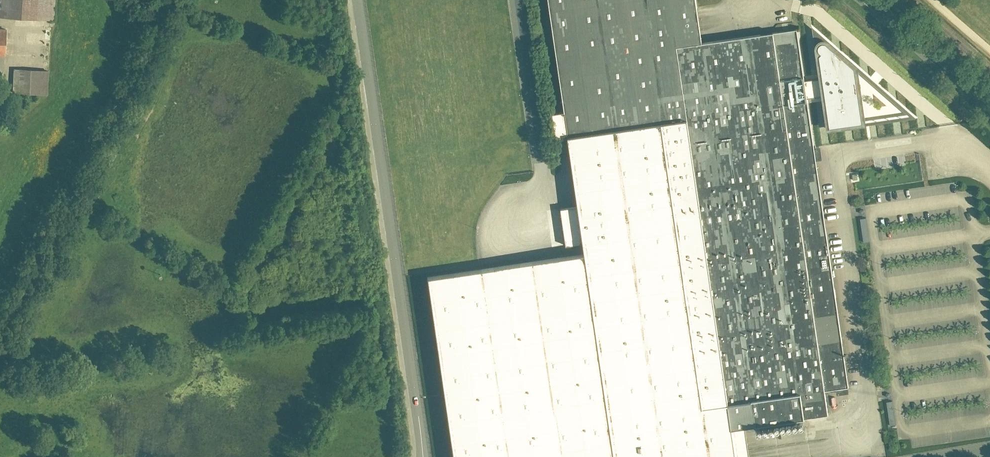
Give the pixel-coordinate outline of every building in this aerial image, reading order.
[(53,20),(54,0),(0,0),(0,18),(53,20)] [(565,112),(553,114),(557,140),(569,138),(579,210),(563,212),(568,248),(585,246),(586,254),(614,456),(749,456),(745,430),(803,422),(803,417),(825,414),(822,392),(847,389),(806,99),(803,81),(796,32),(703,45),(697,0),(549,0),(565,112)] [(817,50),(821,78),(803,81),(806,99),(824,97),(828,128),(864,123),(857,67),(826,40),(824,40),(822,40),(820,41),(818,43),(817,45),(817,48),(817,50)] [(12,70),(13,94),(46,93),(45,69),(12,70)] [(866,221),(860,221),(862,244),(868,244),(866,221)] [(428,276),(453,456),(614,456),(586,254),(428,276)] [(886,402),(888,414),(896,413),(894,401),(886,402)]
